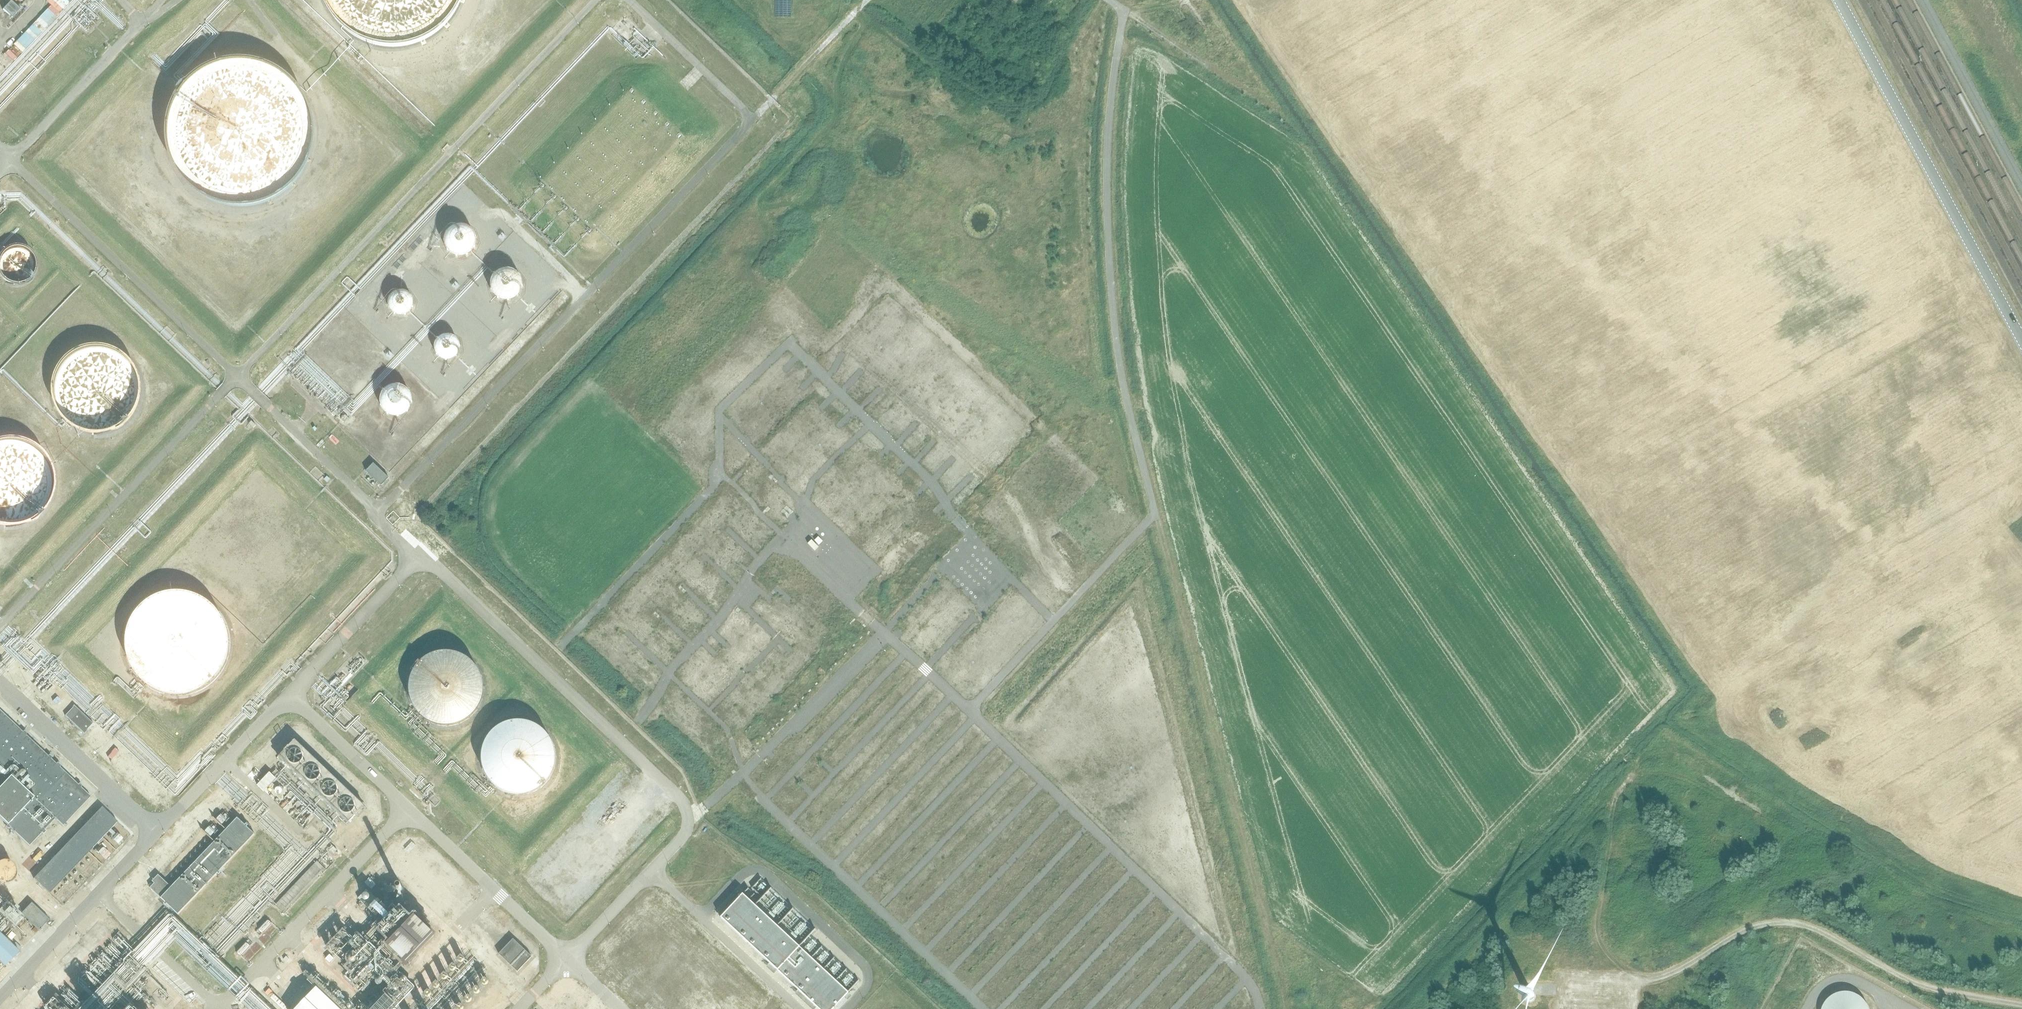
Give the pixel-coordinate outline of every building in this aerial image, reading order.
[(324,2),(327,8),(331,14),(335,20),(340,25),(345,30),(351,35),(357,38),(364,41),(371,44),(378,45),(385,46),(392,47),(399,46),(406,45),(413,43),(420,41),(426,38),(432,34),(438,30),(444,25),(448,20),(453,14),(456,8),(459,1),(460,0),(323,0),(324,2)] [(38,12),(15,35),(23,44),(46,21),(38,12)] [(14,36),(12,39),(20,47),(23,44),(14,36)] [(313,140),(313,133),(313,125),(311,118),(310,111),(307,104),(304,98),(300,91),(296,86),(291,80),(285,75),(279,71),(273,67),(267,64),(260,62),(253,60),(245,59),(238,59),(231,59),(223,60),(216,62),(210,65),(203,68),(197,72),(191,76),(185,81),(181,86),(176,92),(173,99),(169,105),(167,112),(165,119),(164,126),(164,134),(164,141),(166,148),(167,155),(170,162),(173,169),(177,175),(181,181),(186,186),(192,191),(198,195),(204,199),(210,202),(217,204),(224,206),(232,207),(239,207),(246,207),(254,206),(261,204),(268,202),(274,198),(280,195),(286,190),(292,185),(296,180),(301,174),(304,168),(308,161),(310,154),(312,147),(313,140)] [(473,246),(473,243),(473,240),(472,238),(470,234),(469,233),(467,231),(465,229),(462,228),(459,228),(457,228),(453,228),(450,230),(448,232),(445,234),(444,237),(443,240),(442,243),(443,246),(443,248),(445,251),(446,253),(449,255),(452,257),(454,258),(457,258),(459,258),(463,257),(466,256),(468,255),(470,252),(471,250),(473,246)] [(32,265),(32,261),(31,259),(30,255),(28,253),(25,250),(22,249),(19,248),(16,247),(12,247),(9,248),(6,250),(3,252),(1,254),(0,255),(0,274),(2,277),(5,279),(9,281),(13,282),(15,282),(17,282),(21,281),(24,280),(27,277),(29,275),(31,272),(32,268),(32,265)] [(520,288),(520,285),(519,282),(519,279),(517,276),(515,273),(512,272),(510,270),(506,269),(504,269),(500,269),(497,270),(494,272),(492,273),(489,276),(488,279),(487,282),(487,285),(487,288),(488,292),(489,294),(491,297),(494,299),(497,301),(500,302),(503,302),(506,302),(510,301),(512,299),(515,297),(517,294),(519,292),(520,288)] [(411,305),(412,303),(411,300),(411,298),(410,297),(408,295),(406,293),(404,292),(402,291),(400,291),(398,291),(395,292),(394,293),(391,295),(390,297),(389,299),(388,303),(388,305),(389,307),(390,309),(391,311),(395,314),(397,314),(399,315),(402,315),(404,314),(408,312),(410,310),(411,308),(411,305)] [(457,349),(457,347),(457,345),(456,343),(455,340),(454,339),(452,337),(450,336),(446,335),(444,335),(441,336),(437,338),(435,340),(434,342),(433,344),(433,347),(434,351),(435,354),(436,355),(439,357),(440,358),(444,359),(448,359),(450,358),(453,356),(455,354),(456,352),(457,349)] [(140,391),(140,386),(139,381),(138,376),(136,371),(134,367),(131,362),(128,359),(124,355),(120,352),(115,350),(111,348),(106,347),(101,346),(96,346),(91,346),(86,347),(81,349),(77,351),(72,353),(68,356),(65,360),(61,364),(59,368),(57,372),(55,377),(54,382),(53,387),(53,392),(54,397),(55,402),(57,407),(60,411),(62,415),(66,419),(69,422),(74,425),(78,428),(83,430),(87,431),(92,432),(98,432),(103,432),(107,431),(112,429),(117,427),(121,425),(125,421),(129,418),(132,414),(135,410),(137,405),(138,401),(140,396),(140,391)] [(409,405),(409,402),(409,399),(408,396),(407,394),(405,392),(401,389),(399,388),(395,387),(392,387),(389,388),(386,390),(384,391),(382,393),(380,396),(379,399),(379,402),(379,405),(380,408),(382,410),(383,412),(386,414),(388,415),(390,416),(394,417),(396,417),(399,416),(402,415),(404,413),(406,411),(408,408),(409,405)] [(53,482),(53,476),(52,471),(50,465),(48,460),(45,456),(41,451),(37,448),(33,444),(28,442),(23,440),(17,438),(12,438),(6,438),(1,438),(0,439),(0,523),(4,524),(10,524),(15,524),(21,522),(26,521),(31,518),(36,515),(40,512),(44,507),(47,503),(49,498),(51,493),(52,487),(53,482)] [(381,486),(389,478),(373,463),(366,471),(381,486)] [(227,649),(227,644),(227,639),(226,634),(225,629),(223,625),(221,620),(219,616),(216,612),(212,608),(209,605),(205,602),(200,599),(196,597),(191,595),(186,594),(181,594),(176,593),(171,594),(166,595),(161,596),(157,598),(152,600),(148,602),(144,606),(140,609),(137,613),(134,617),(132,621),(130,626),(128,631),(127,635),(127,640),(127,645),(127,650),(128,655),(129,660),(131,665),(134,669),(136,673),(140,677),(143,681),(147,684),(151,687),(156,689),(160,691),(165,692),(170,693),(175,694),(180,694),(185,693),(190,692),(195,690),(199,688),(204,686),(208,683),(212,680),(215,676),(218,672),(221,668),(223,664),(225,659),(226,654),(227,649)] [(479,696),(480,688),(480,681),(478,675),(474,669),(470,663),(467,661),(464,658),(459,655),(453,653),(449,653),(445,652),(439,653),(434,654),(431,655),(425,658),(419,662),(417,665),(415,668),(412,674),(409,680),(408,688),(409,694),(411,700),(413,706),(418,712),(419,714),(423,717),(429,721),(436,723),(442,724),(449,724),(457,722),(462,719),(465,717),(469,714),(471,712),(474,708),(477,702),(479,696)] [(68,690),(74,683),(78,686),(81,682),(69,673),(60,684),(68,690)] [(75,705),(65,715),(84,733),(94,723),(75,705)] [(99,710),(105,714),(109,709),(103,705),(99,710)] [(90,796),(0,710),(0,818),(29,846),(55,818),(62,826),(90,796)] [(554,762),(554,759),(553,751),(551,745),(548,738),(544,733),(541,730),(538,728),(532,725),(525,722),(517,722),(509,722),(502,725),(496,728),(493,730),(491,733),(487,738),(485,741),(483,745),(481,751),(480,758),(481,765),(482,771),(485,778),(488,781),(490,784),(493,787),(496,789),(502,792),(509,795),(515,795),(519,795),(523,795),(531,793),(535,791),(538,789),(543,785),(545,783),(548,779),(551,774),(553,767),(554,762)] [(270,772),(266,776),(257,785),(264,791),(276,778),(270,772)] [(49,892),(116,821),(100,806),(33,878),(49,892)] [(172,886),(159,874),(152,881),(154,883),(150,887),(178,914),(255,834),(237,817),(172,886)] [(399,860),(410,848),(402,840),(390,852),(399,860)] [(97,849),(105,853),(108,847),(100,843),(97,849)] [(12,869),(12,866),(10,863),(9,861),(7,860),(3,859),(0,860),(0,879),(2,879),(4,879),(6,879),(9,877),(11,875),(12,873),(12,871),(12,869)] [(370,887),(374,882),(371,879),(366,884),(370,887)] [(848,992),(742,894),(720,917),(776,970),(819,1008),(833,1008),(848,992)] [(21,913),(39,930),(49,919),(31,902),(21,913)] [(397,937),(416,953),(443,922),(423,905),(397,937)] [(261,928),(270,919),(266,915),(257,925),(261,928)] [(18,951),(0,933),(0,962),(4,966),(18,951)] [(532,956),(513,939),(499,953),(499,954),(517,972),(532,956)] [(323,954),(328,958),(332,953),(327,949),(323,954)] [(282,1008),(290,999),(272,983),(264,992),(282,1008)] [(315,991),(298,1008),(334,1008),(315,991)] [(1526,994),(1526,995),(1526,997),(1526,998),(1527,999),(1528,1000),(1529,1000),(1530,1000),(1531,1000),(1532,1000),(1533,999),(1534,998),(1534,997),(1534,995),(1534,994),(1533,993),(1532,992),(1531,992),(1530,992),(1529,992),(1528,992),(1527,993),(1526,994)]
